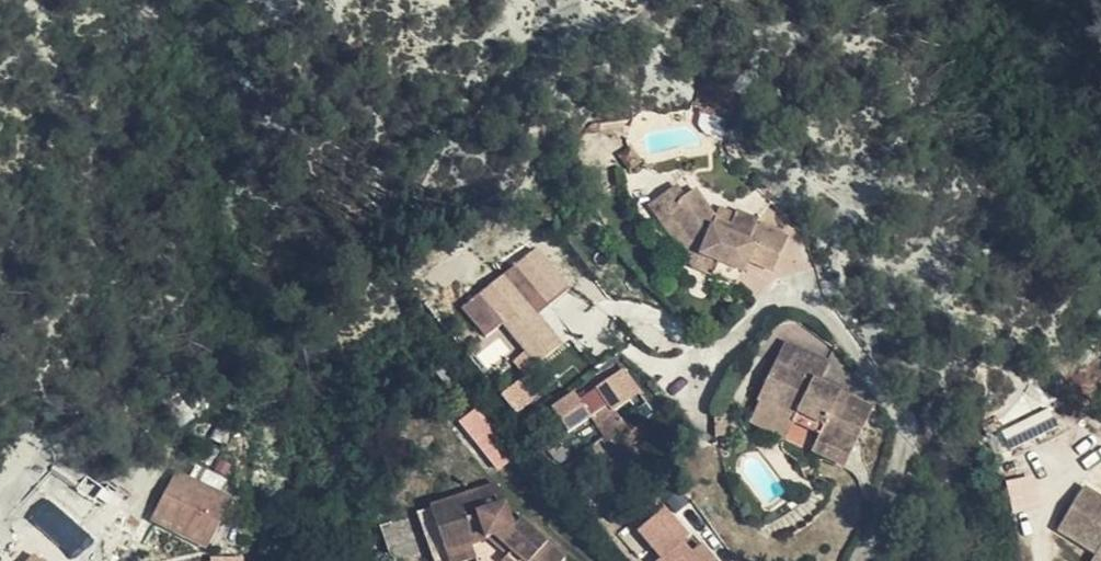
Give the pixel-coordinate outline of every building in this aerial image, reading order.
[(705,85),(704,90),(723,95),(728,90),(705,85)] [(723,95),(704,90),(698,115),(702,116),(714,104),(723,95)] [(735,91),(728,90),(723,95),(714,104),(702,116),(728,121),(735,91)] [(670,212),(688,199),(680,187),(653,206),(696,272),(716,281),(720,268),(705,261),(670,212)] [(698,192),(688,199),(670,212),(705,261),(720,268),(716,281),(741,291),(751,265),(777,275),(792,242),(759,228),(738,220),(735,228),(719,222),(698,192)] [(724,211),(719,222),(735,228),(738,220),(739,217),(724,211)] [(738,220),(759,228),(761,223),(740,214),(739,217),(738,220)] [(504,322),(536,364),(564,343),(539,310),(570,286),(539,245),(460,305),(484,337),(504,322)] [(789,374),(800,352),(787,346),(777,367),(789,374)] [(822,389),(824,384),(832,368),(800,352),(789,374),(777,367),(759,406),(794,423),(799,413),(830,427),(826,437),(821,449),(851,465),(875,415),(847,401),(822,389)] [(616,415),(633,402),(615,376),(580,402),(596,423),(612,410),(616,415)] [(521,377),(501,394),(516,412),(536,395),(521,377)] [(849,396),(824,384),(822,389),(847,401),(849,396)] [(631,437),(649,424),(633,402),(616,415),(612,410),(596,423),(608,440),(611,444),(628,432),(631,437)] [(794,423),(759,406),(749,425),(785,443),(794,423)] [(522,453),(483,407),(476,412),(515,459),(521,455),(522,453)] [(515,459),(476,412),(463,423),(502,471),(515,459)] [(794,423),(826,437),(830,427),(799,413),(794,423)] [(847,474),(851,465),(821,449),(816,459),(847,474)] [(1033,472),(1007,466),(1005,476),(1031,482),(1033,472)] [(196,470),(190,485),(220,499),(226,484),(196,470)] [(220,499),(190,485),(175,477),(153,523),(208,551),(230,504),(220,499)] [(433,513),(449,560),(473,560),(476,560),(471,550),(494,542),(512,558),(510,560),(564,560),(565,560),(523,525),(515,531),(510,514),(500,489),(433,513)] [(1100,554),(1100,503),(1084,493),(1057,536),(1096,560),(1099,553),(1100,554)] [(667,502),(632,531),(658,560),(718,560),(667,502)] [(420,517),(434,560),(435,560),(449,560),(433,513),(420,517)] [(523,525),(510,514),(515,531),(523,525)] [(420,517),(382,530),(393,560),(432,560),(434,560),(420,517)] [(476,560),(510,560),(512,558),(494,542),(471,550),(476,560)] [(35,551),(25,560),(46,560),(35,551)]
